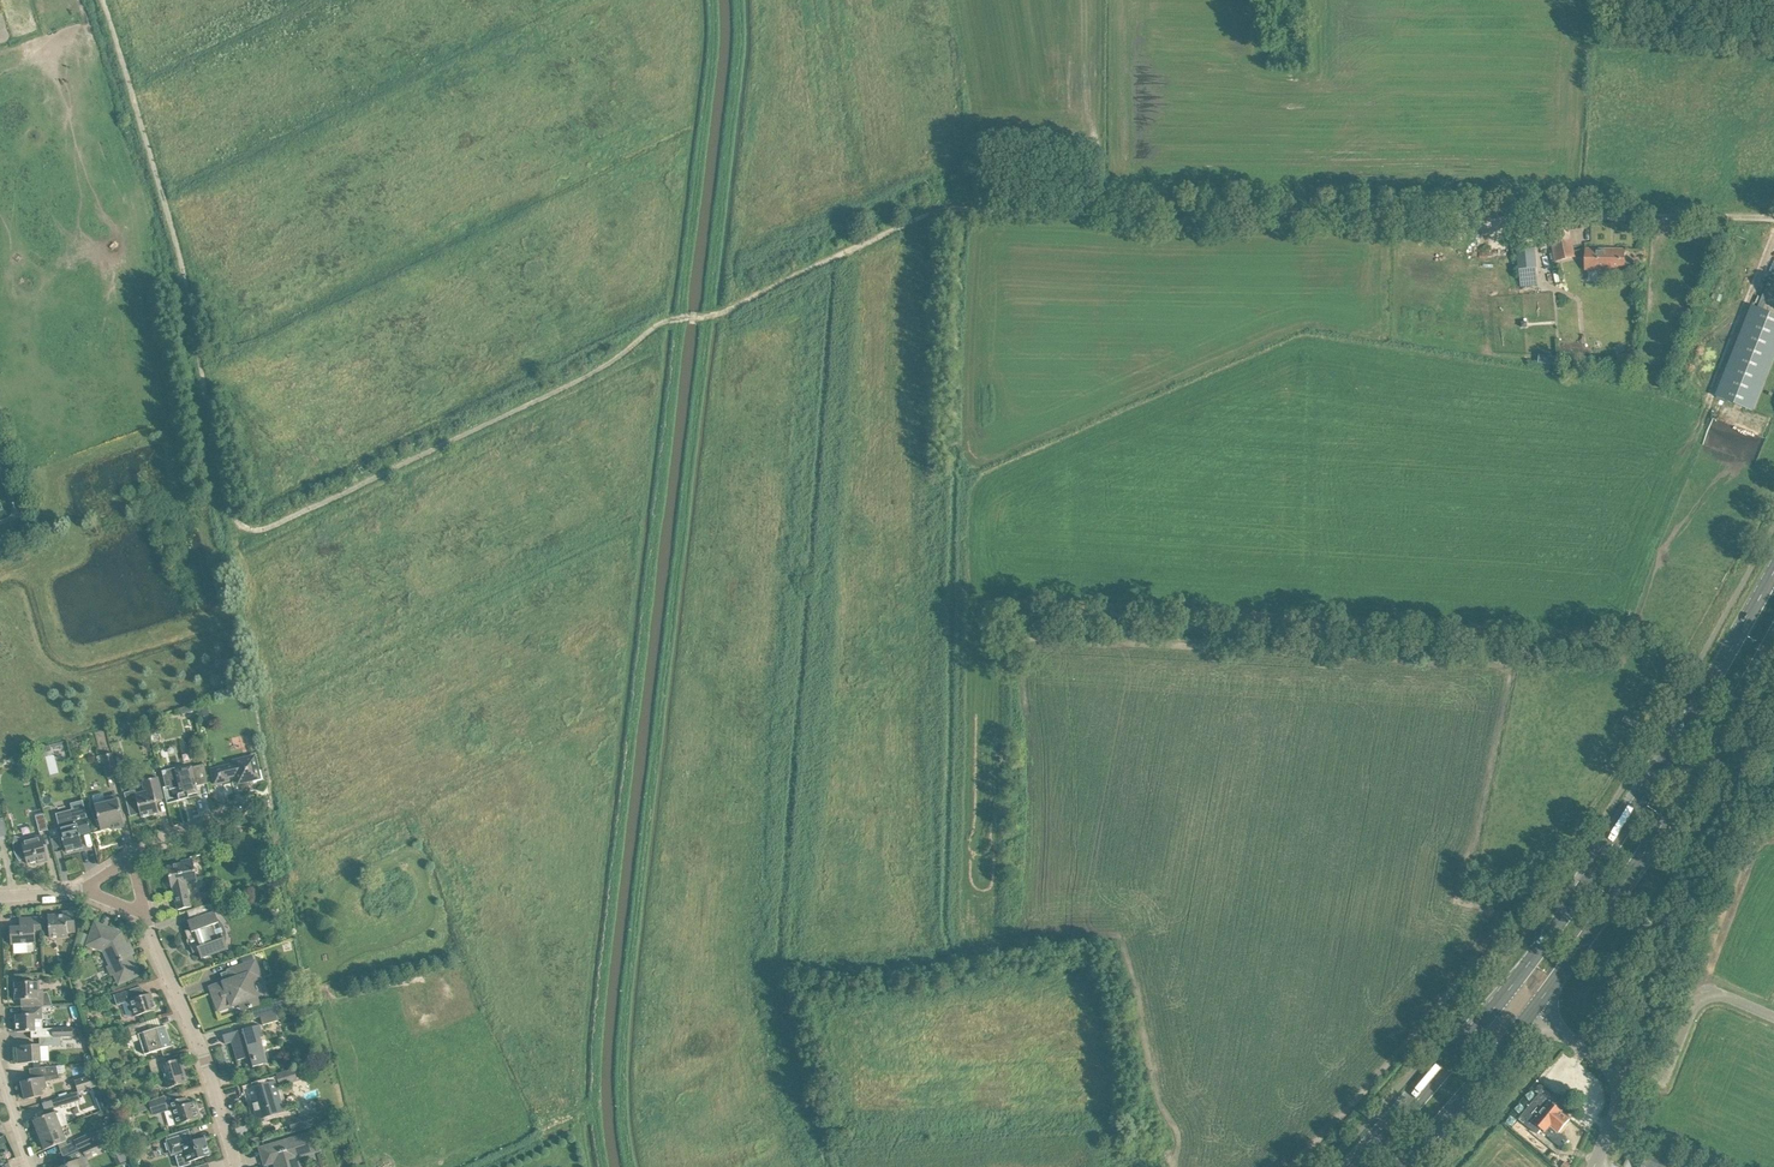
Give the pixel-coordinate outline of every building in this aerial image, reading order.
[(1549,232),(1552,245),(1547,246),(1550,260),(1555,259),(1555,260),(1574,256),(1568,228),(1549,232)] [(1520,246),(1517,247),(1519,268),(1537,267),(1535,245),(1520,246)] [(1586,269),(1624,270),(1625,249),(1586,248),(1586,260),(1586,269)] [(1752,410),(1773,356),(1773,314),(1753,305),(1717,395),(1752,410)] [(1617,357),(1621,367),(1632,363),(1628,352),(1617,357)] [(182,708),(183,714),(193,711),(191,705),(182,708)] [(102,755),(108,777),(118,775),(113,752),(102,755)] [(238,783),(254,780),(254,781),(262,779),(261,771),(259,771),(255,756),(233,761),(234,764),(211,769),(212,771),(214,783),(228,780),(228,776),(236,774),(238,783)] [(198,792),(196,786),(208,783),(203,764),(176,770),(175,767),(162,771),(166,787),(169,786),(170,789),(179,787),(181,792),(179,793),(178,795),(179,800),(189,798),(188,794),(198,792)] [(130,813),(140,811),(141,817),(159,813),(156,801),(164,799),(162,789),(158,777),(142,781),(145,791),(136,793),(135,790),(124,793),(130,813)] [(95,805),(98,818),(101,830),(112,827),(112,830),(124,826),(121,815),(117,794),(104,797),(103,792),(93,795),(95,805)] [(73,809),(56,813),(59,826),(63,840),(66,852),(83,847),(80,834),(91,832),(87,815),(83,799),(71,802),(73,809)] [(35,815),(39,832),(48,830),(44,813),(35,815)] [(20,860),(19,859),(26,857),(28,863),(38,861),(39,863),(47,861),(45,849),(41,835),(22,839),(22,838),(15,836),(13,842),(14,849),(16,855),(20,861),(20,860)] [(192,907),(186,882),(197,879),(193,858),(181,861),(181,863),(167,866),(171,888),(174,887),(176,895),(175,896),(178,910),(192,907)] [(185,931),(193,953),(199,951),(201,958),(228,949),(224,937),(219,939),(214,924),(219,922),(215,911),(213,912),(212,910),(220,907),(217,900),(187,911),(190,918),(192,917),(193,919),(188,921),(191,929),(185,931)] [(68,932),(75,931),(74,912),(66,912),(66,915),(48,916),(49,937),(68,936),(68,932)] [(10,927),(11,944),(36,942),(35,933),(42,933),(42,929),(41,917),(23,918),(24,926),(10,927)] [(111,964),(108,966),(112,975),(115,974),(119,983),(139,974),(123,938),(120,933),(96,924),(88,944),(105,950),(111,964)] [(76,942),(83,945),(87,934),(80,931),(76,942)] [(259,1004),(251,982),(261,979),(258,971),(255,961),(246,965),(230,971),(235,970),(237,978),(211,987),(219,1009),(241,1001),(243,1009),(249,1007),(250,1008),(252,1007),(259,1004)] [(16,999),(28,999),(28,1006),(45,1006),(44,992),(39,992),(39,982),(27,982),(15,983),(16,999)] [(144,995),(142,986),(114,995),(117,1005),(129,1001),(133,1017),(156,1009),(151,993),(144,995)] [(255,1016),(260,1015),(274,1011),(273,1004),(253,1010),(255,1016)] [(22,1014),(16,1014),(17,1032),(29,1031),(35,1031),(35,1019),(43,1019),(42,1006),(34,1006),(22,1007),(22,1014)] [(260,1015),(263,1025),(278,1021),(275,1011),(274,1011),(260,1015)] [(147,1022),(147,1021),(128,1027),(129,1028),(126,1028),(128,1036),(129,1036),(130,1037),(131,1036),(132,1037),(138,1035),(145,1055),(172,1046),(172,1045),(167,1047),(161,1027),(166,1026),(166,1025),(148,1031),(145,1022),(147,1022)] [(237,1060),(246,1058),(245,1056),(250,1055),(253,1066),(267,1062),(260,1037),(263,1036),(260,1024),(223,1035),(225,1043),(232,1042),(237,1060)] [(52,1028),(52,1037),(73,1036),(73,1028),(52,1028)] [(73,1036),(52,1037),(44,1037),(44,1046),(61,1045),(61,1040),(73,1040),(73,1036)] [(33,1062),(33,1061),(41,1061),(40,1045),(32,1045),(32,1046),(18,1047),(19,1063),(31,1062),(33,1062)] [(163,1078),(165,1087),(168,1087),(168,1088),(188,1082),(180,1058),(167,1062),(165,1056),(153,1059),(149,1061),(150,1064),(153,1073),(163,1070),(165,1077),(163,1078)] [(59,1078),(57,1066),(38,1068),(41,1077),(21,1082),(25,1099),(43,1095),(41,1089),(47,1087),(45,1081),(59,1078)] [(297,1080),(293,1068),(276,1074),(280,1086),(297,1080)] [(101,1084),(97,1073),(75,1080),(78,1091),(101,1084)] [(249,1089),(258,1119),(283,1111),(274,1082),(249,1089)] [(102,1090),(94,1092),(99,1108),(105,1107),(104,1104),(107,1103),(102,1090)] [(75,1092),(55,1099),(58,1107),(78,1100),(81,1099),(79,1091),(75,1092)] [(1552,1140),(1562,1148),(1569,1140),(1559,1132),(1571,1118),(1560,1109),(1562,1107),(1555,1101),(1553,1103),(1540,1093),(1519,1119),(1529,1127),(1537,1133),(1541,1129),(1545,1132),(1554,1138),(1552,1140)] [(165,1096),(148,1101),(151,1109),(153,1114),(169,1109),(171,1109),(176,1125),(199,1118),(194,1102),(187,1104),(185,1097),(181,1098),(174,1101),(169,1102),(167,1103),(165,1096)] [(148,1110),(146,1103),(138,1106),(140,1112),(148,1110)] [(35,1130),(37,1136),(61,1126),(67,1124),(63,1113),(60,1112),(56,1113),(53,1107),(45,1111),(47,1115),(34,1120),(37,1129),(35,1130)] [(292,1133),(317,1121),(313,1112),(288,1125),(292,1133)] [(318,1123),(320,1130),(340,1123),(338,1116),(318,1123)] [(61,1126),(37,1136),(39,1141),(42,1141),(45,1149),(59,1144),(60,1149),(68,1146),(61,1126)] [(210,1155),(205,1137),(193,1141),(191,1136),(189,1129),(177,1133),(170,1135),(166,1136),(167,1139),(166,1139),(167,1142),(165,1143),(167,1150),(169,1150),(171,1155),(175,1154),(180,1166),(190,1163),(189,1161),(210,1155)] [(78,1150),(99,1140),(95,1132),(74,1141),(78,1150)] [(296,1156),(319,1149),(314,1132),(261,1148),(265,1164),(275,1161),(277,1166),(299,1166),(296,1156)] [(82,1149),(85,1157),(86,1157),(96,1152),(97,1152),(112,1145),(108,1137),(82,1149)] [(1672,1159),(1660,1154),(1649,1149),(1642,1166),(1669,1166),(1672,1159)] [(85,1166),(81,1158),(60,1166),(83,1166),(85,1166)]
